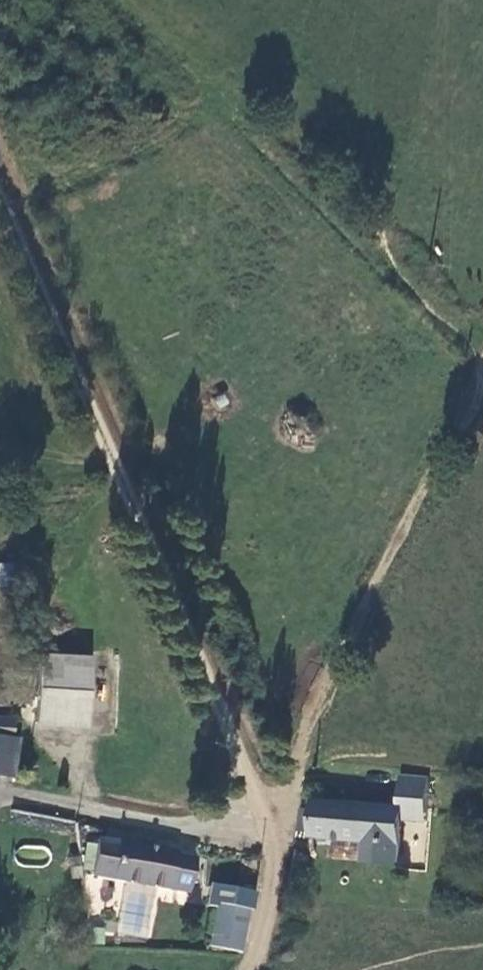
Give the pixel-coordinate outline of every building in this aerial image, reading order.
[(10,588),(12,564),(0,563),(0,587),(10,588)] [(89,726),(93,659),(40,655),(36,722),(89,726)] [(0,724),(0,781),(18,783),(22,745),(17,743),(17,725),(0,724)] [(401,775),(398,805),(406,806),(406,810),(430,811),(434,778),(401,775)] [(186,805),(182,791),(169,794),(172,808),(186,805)] [(362,867),(397,870),(399,847),(402,848),(406,810),(406,806),(398,805),(313,797),(312,810),(300,809),(298,832),(311,833),(310,838),(364,843),(362,867)] [(87,878),(172,892),(177,855),(178,851),(96,838),(94,846),(83,844),(78,871),(88,873),(87,878)] [(196,858),(177,855),(172,892),(191,896),(196,858)] [(79,880),(77,858),(65,859),(67,881),(79,880)] [(250,912),(254,893),(209,885),(205,907),(215,909),(215,906),(250,912)] [(250,912),(215,906),(215,909),(207,948),(242,954),(250,912)] [(114,935),(115,925),(106,924),(105,934),(114,935)]
